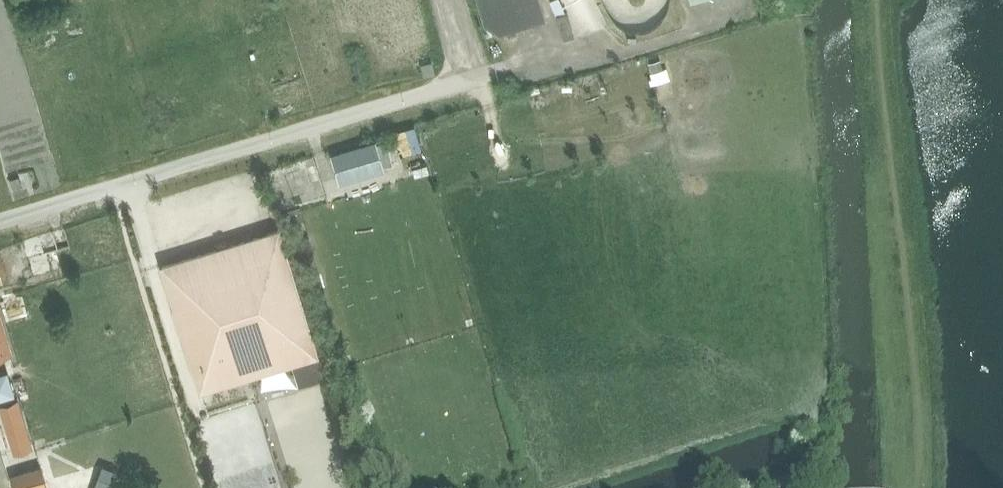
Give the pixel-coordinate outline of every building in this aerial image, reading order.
[(545,19),(539,0),(476,0),(483,24),(495,21),(498,33),(545,19)] [(555,14),(565,11),(560,0),(548,0),(555,14)] [(565,11),(555,14),(562,38),(573,35),(567,11),(565,11)] [(659,60),(647,63),(650,72),(662,69),(659,60)] [(433,61),(421,64),(424,75),(436,72),(433,61)] [(392,161),(385,138),(333,154),(341,178),(392,161)] [(18,176),(10,179),(13,190),(22,187),(18,176)] [(200,389),(315,354),(277,231),(162,266),(200,389)] [(10,354),(0,322),(0,357),(10,354)] [(322,366),(295,374),(299,385),(326,377),(322,366)] [(0,370),(0,396),(14,392),(7,368),(0,370)] [(33,447),(23,416),(4,422),(14,452),(33,447)] [(13,475),(16,487),(45,487),(46,487),(40,467),(13,475)]
